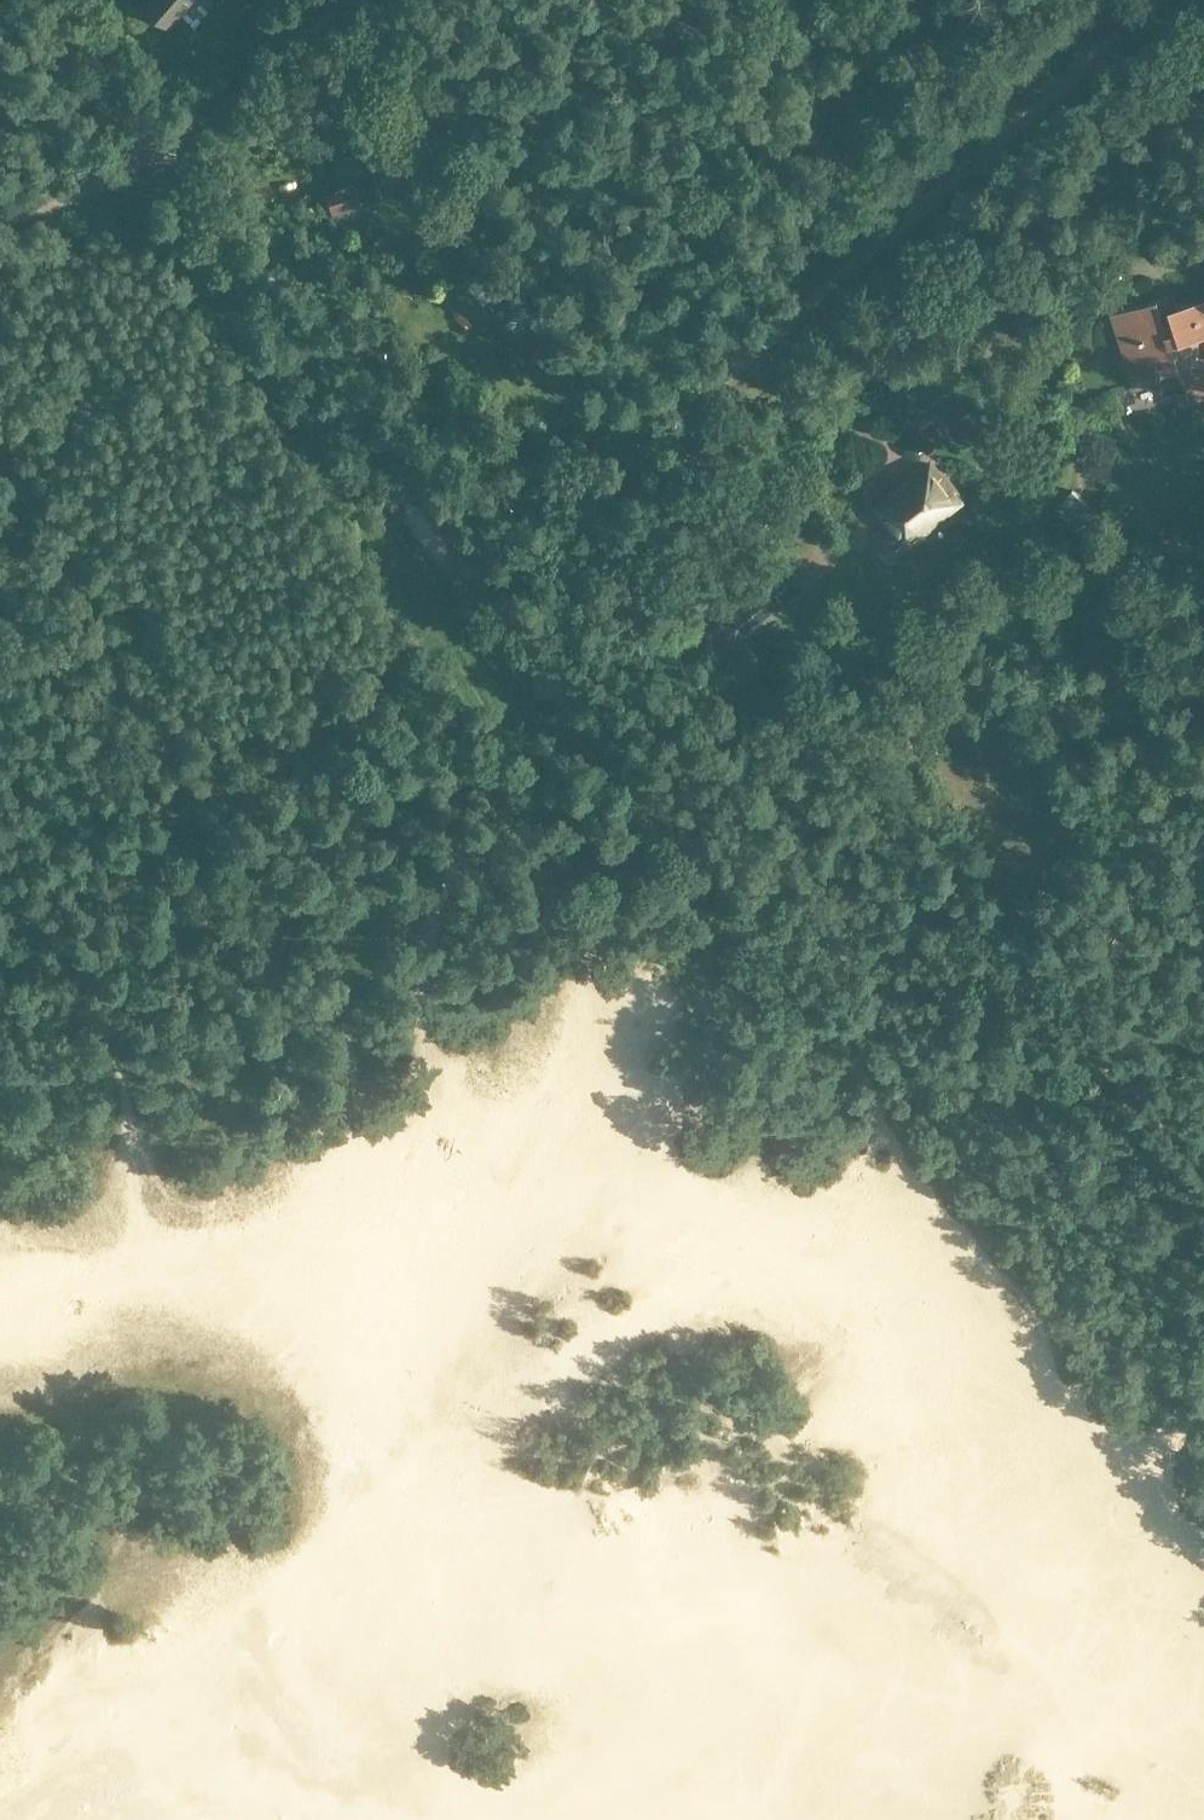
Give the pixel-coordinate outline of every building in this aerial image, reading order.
[(142,4),(166,25),(189,0),(146,0),(142,4)] [(334,211),(380,196),(373,173),(326,187),(334,211)] [(425,236),(409,245),(416,259),(433,250),(425,236)] [(452,277),(462,288),(476,276),(466,265),(452,277)] [(487,268),(472,281),(487,300),(494,313),(493,314),(510,335),(514,331),(535,358),(547,349),(537,337),(541,334),(529,319),(533,316),(517,295),(505,304),(496,292),(502,287),(487,268)] [(1134,383),(1179,368),(1190,403),(1203,399),(1203,298),(1162,311),(1158,299),(1112,314),(1134,383)] [(878,508),(907,543),(962,498),(943,476),(942,477),(931,464),(878,508)] [(1096,514),(1074,493),(1057,511),(1080,531),(1096,514)] [(494,1087),(495,1073),(475,1072),(474,1086),(494,1087)]
